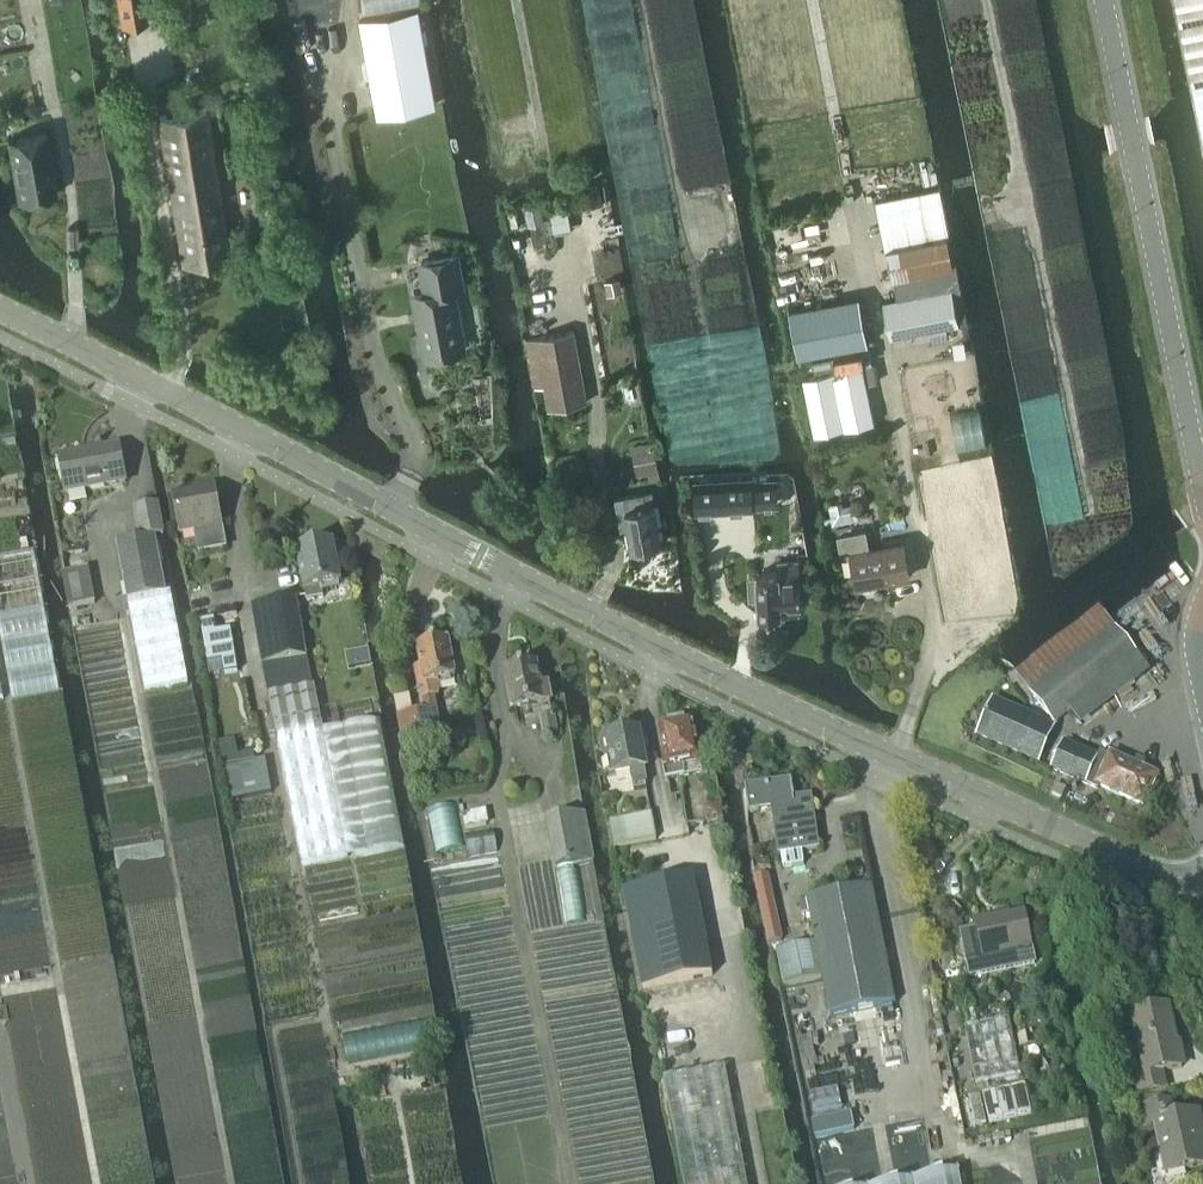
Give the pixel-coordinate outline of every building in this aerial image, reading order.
[(121,28),(148,24),(144,0),(117,0),(121,28)] [(1202,129),(1202,0),(1176,0),(1202,129)] [(378,114),(435,104),(418,10),(414,11),(396,14),(382,16),(361,20),(378,114)] [(158,116),(182,264),(229,256),(205,109),(158,116)] [(7,140),(18,201),(56,194),(45,133),(7,140)] [(602,185),(581,190),(585,206),(606,202),(602,185)] [(939,188),(876,200),(885,245),(888,245),(948,232),(939,188)] [(540,206),(526,209),(529,227),(543,224),(540,206)] [(552,211),(556,231),(571,229),(567,208),(552,211)] [(887,300),(884,301),(891,337),(966,321),(948,232),(888,245),(898,293),(886,296),(887,300)] [(426,293),(414,295),(426,357),(464,350),(453,290),(462,288),(456,256),(421,262),(426,293)] [(618,278),(605,281),(606,290),(620,288),(618,278)] [(798,356),(868,343),(859,297),(789,310),(798,356)] [(534,338),(525,339),(532,372),(540,371),(547,408),(564,405),(586,401),(572,330),(534,338)] [(803,378),(814,435),(873,423),(862,366),(803,378)] [(653,441),(634,445),(640,473),(648,472),(659,470),(653,441)] [(61,456),(67,493),(127,483),(121,446),(61,456)] [(751,478),(694,481),(696,512),(753,509),(753,506),(752,502),(778,500),(777,500),(776,478),(751,480),(751,478)] [(174,498),(181,536),(195,533),(199,555),(226,550),(215,491),(174,498)] [(615,498),(620,529),(629,528),(633,547),(660,542),(653,504),(645,506),(643,493),(615,498)] [(841,502),(827,504),(831,525),(857,519),(855,508),(842,510),(841,502)] [(135,509),(141,540),(164,535),(159,505),(135,509)] [(836,537),(840,555),(849,553),(857,587),(909,575),(902,542),(869,549),(864,530),(836,537)] [(119,545),(146,693),(190,684),(172,593),(166,594),(156,538),(119,545)] [(321,590),(341,586),(333,544),(297,551),(307,602),(323,599),(321,590)] [(752,575),(753,597),(758,597),(759,615),(764,615),(764,617),(775,617),(775,614),(779,614),(779,606),(800,605),(799,571),(799,561),(777,561),(778,572),(757,572),(757,575),(752,575)] [(94,608),(88,572),(64,576),(70,612),(94,608)] [(257,608),(266,666),(271,697),(312,688),(298,601),(257,608)] [(1097,609),(1015,672),(1055,725),(1071,713),(1078,722),(1146,669),(1107,620),(1106,620),(1097,609)] [(215,620),(201,623),(208,665),(222,662),(224,675),(238,672),(231,630),(217,633),(215,620)] [(406,698),(395,700),(398,717),(404,751),(412,749),(443,744),(434,697),(438,696),(437,691),(441,691),(439,682),(455,680),(449,644),(418,650),(421,668),(416,669),(421,699),(423,699),(425,712),(413,715),(410,697),(406,698)] [(507,672),(514,710),(551,704),(551,702),(548,687),(540,688),(536,666),(507,672)] [(346,859),(322,732),(314,689),(269,697),(301,867),(346,859)] [(977,736),(1038,762),(1053,728),(993,701),(977,736)] [(540,720),(544,737),(557,734),(554,717),(540,720)] [(665,753),(662,753),(669,782),(702,775),(700,764),(701,763),(692,722),(659,729),(665,753)] [(608,738),(612,758),(607,759),(609,772),(613,772),(614,777),(630,774),(632,786),(633,792),(645,790),(645,787),(648,786),(645,772),(646,772),(639,732),(608,738)] [(234,743),(220,745),(225,769),(254,763),(253,755),(237,758),(234,743)] [(1053,770),(1088,784),(1098,759),(1063,745),(1053,770)] [(1155,778),(1109,758),(1097,786),(1143,806),(1155,778)] [(781,853),(783,868),(803,865),(801,851),(817,849),(811,798),(793,800),(791,783),(745,789),(749,815),(772,812),(777,854),(781,853)] [(609,822),(614,847),(656,839),(650,814),(609,822)] [(556,869),(577,865),(594,862),(585,815),(547,823),(556,869)] [(434,870),(439,896),(501,883),(496,858),(434,870)] [(577,865),(556,869),(565,917),(586,912),(577,865)] [(623,891),(629,923),(642,991),(713,976),(693,877),(623,891)] [(770,945),(782,942),(767,877),(756,880),(770,945)] [(854,1013),(890,1004),(894,1003),(871,888),(808,901),(831,1018),(854,1013)] [(977,931),(962,934),(971,977),(1033,964),(1024,914),(976,923),(977,931)] [(776,952),(782,986),(818,979),(811,945),(776,952)] [(1131,1015),(1144,1074),(1133,1078),(1136,1094),(1166,1089),(1162,1072),(1167,1071),(1182,1068),(1169,1008),(1131,1015)] [(964,1026),(975,1083),(1020,1074),(1008,1017),(964,1026)] [(344,1038),(349,1063),(433,1047),(428,1023),(344,1038)] [(684,1183),(746,1183),(725,1068),(665,1079),(684,1183)] [(1025,1087),(982,1096),(988,1124),(1031,1115),(1025,1087)] [(1168,1103),(1140,1109),(1143,1126),(1154,1124),(1164,1174),(1202,1167),(1202,1149),(1196,1114),(1171,1120),(1168,1103)] [(958,1173),(899,1183),(961,1183),(958,1173)]
